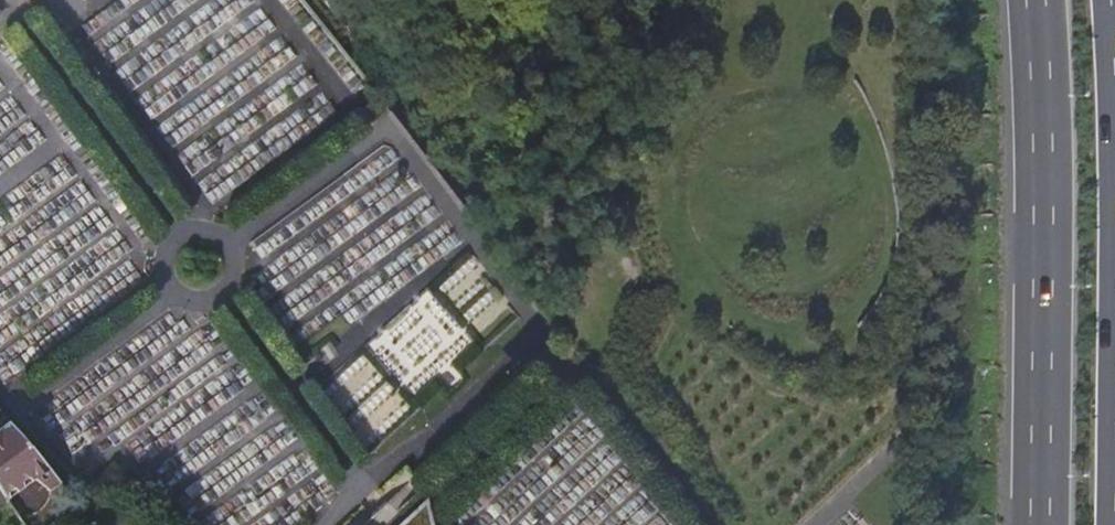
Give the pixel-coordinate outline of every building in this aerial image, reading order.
[(13,426),(2,434),(0,433),(0,489),(5,496),(7,498),(49,467),(13,426)] [(63,483),(49,467),(7,498),(10,502),(41,478),(52,490),(63,483)] [(428,504),(405,524),(433,524),(428,504)]
